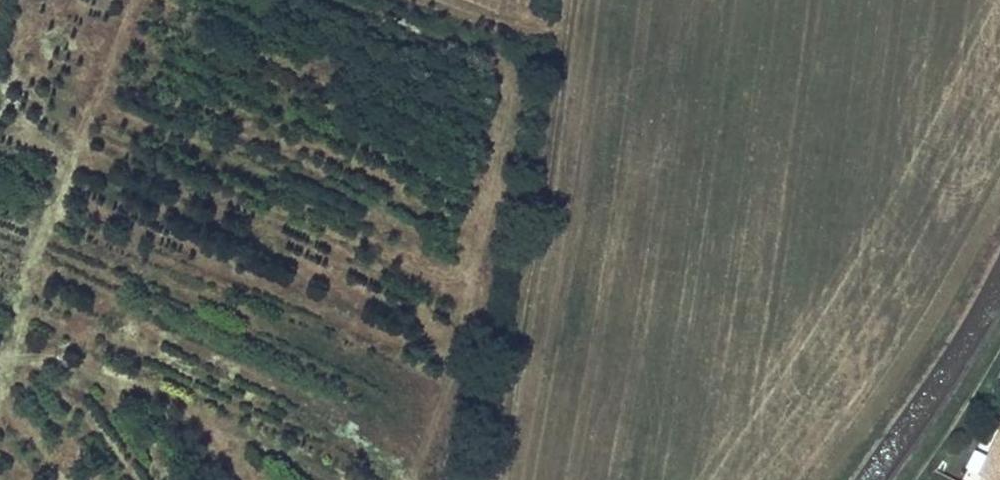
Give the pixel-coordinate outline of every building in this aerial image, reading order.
[(988,479),(999,479),(999,424),(976,471),(989,478),(988,479)]
